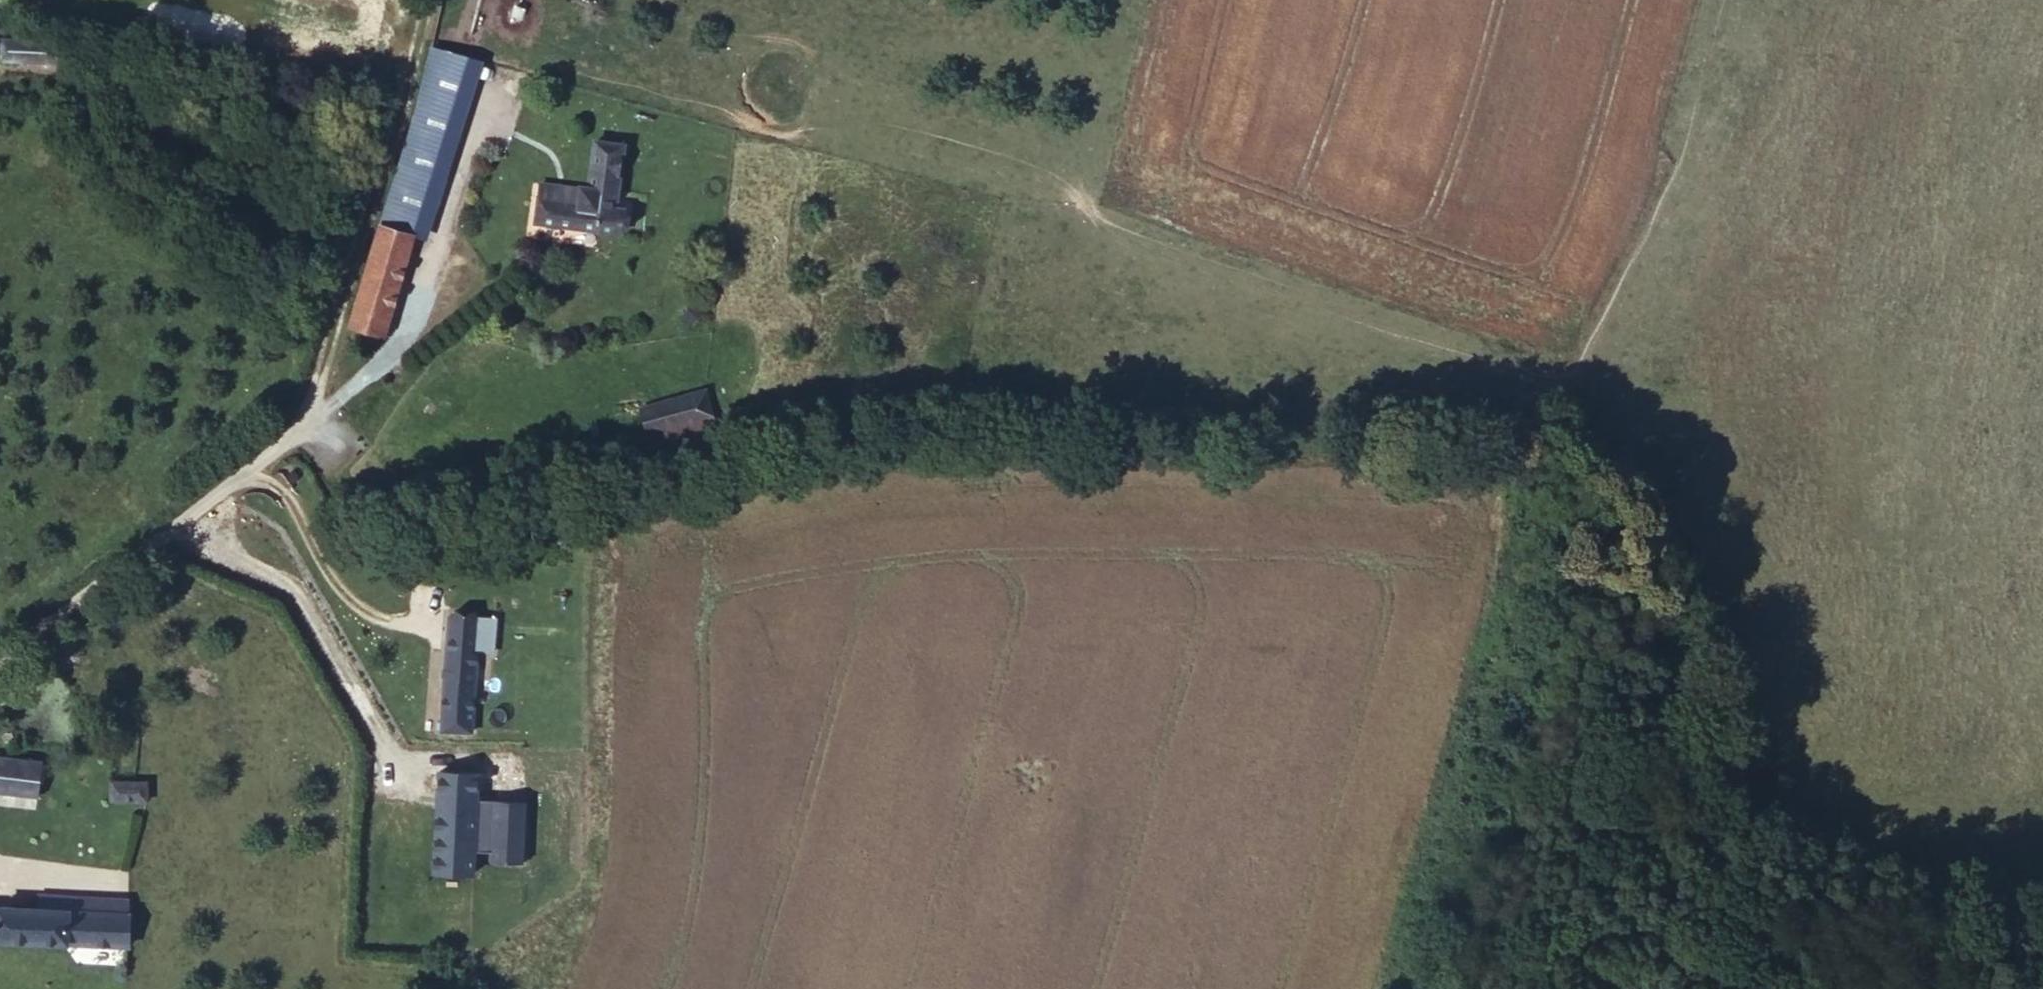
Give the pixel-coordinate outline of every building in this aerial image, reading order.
[(55,63),(56,40),(0,35),(0,58),(55,63)] [(475,58),(434,44),(378,223),(418,237),(475,58)] [(602,131),(567,130),(566,160),(557,159),(558,162),(557,175),(516,174),(515,208),(606,210),(607,177),(601,176),(602,131)] [(418,237),(378,223),(346,328),(385,340),(418,237)] [(634,388),(638,415),(703,398),(696,371),(634,388)] [(703,398),(638,415),(643,439),(708,421),(703,398)] [(442,678),(475,679),(479,621),(446,619),(442,678)] [(471,736),(475,679),(442,678),(438,734),(471,736)] [(0,758),(0,789),(39,792),(43,764),(0,758)] [(438,775),(434,876),(471,877),(472,854),(474,804),(475,775),(438,775)] [(113,800),(144,802),(146,780),(113,778),(113,800)] [(530,805),(474,804),(472,854),(530,855),(530,805)] [(71,939),(125,942),(127,900),(55,899),(54,907),(0,901),(0,934),(71,939)]
